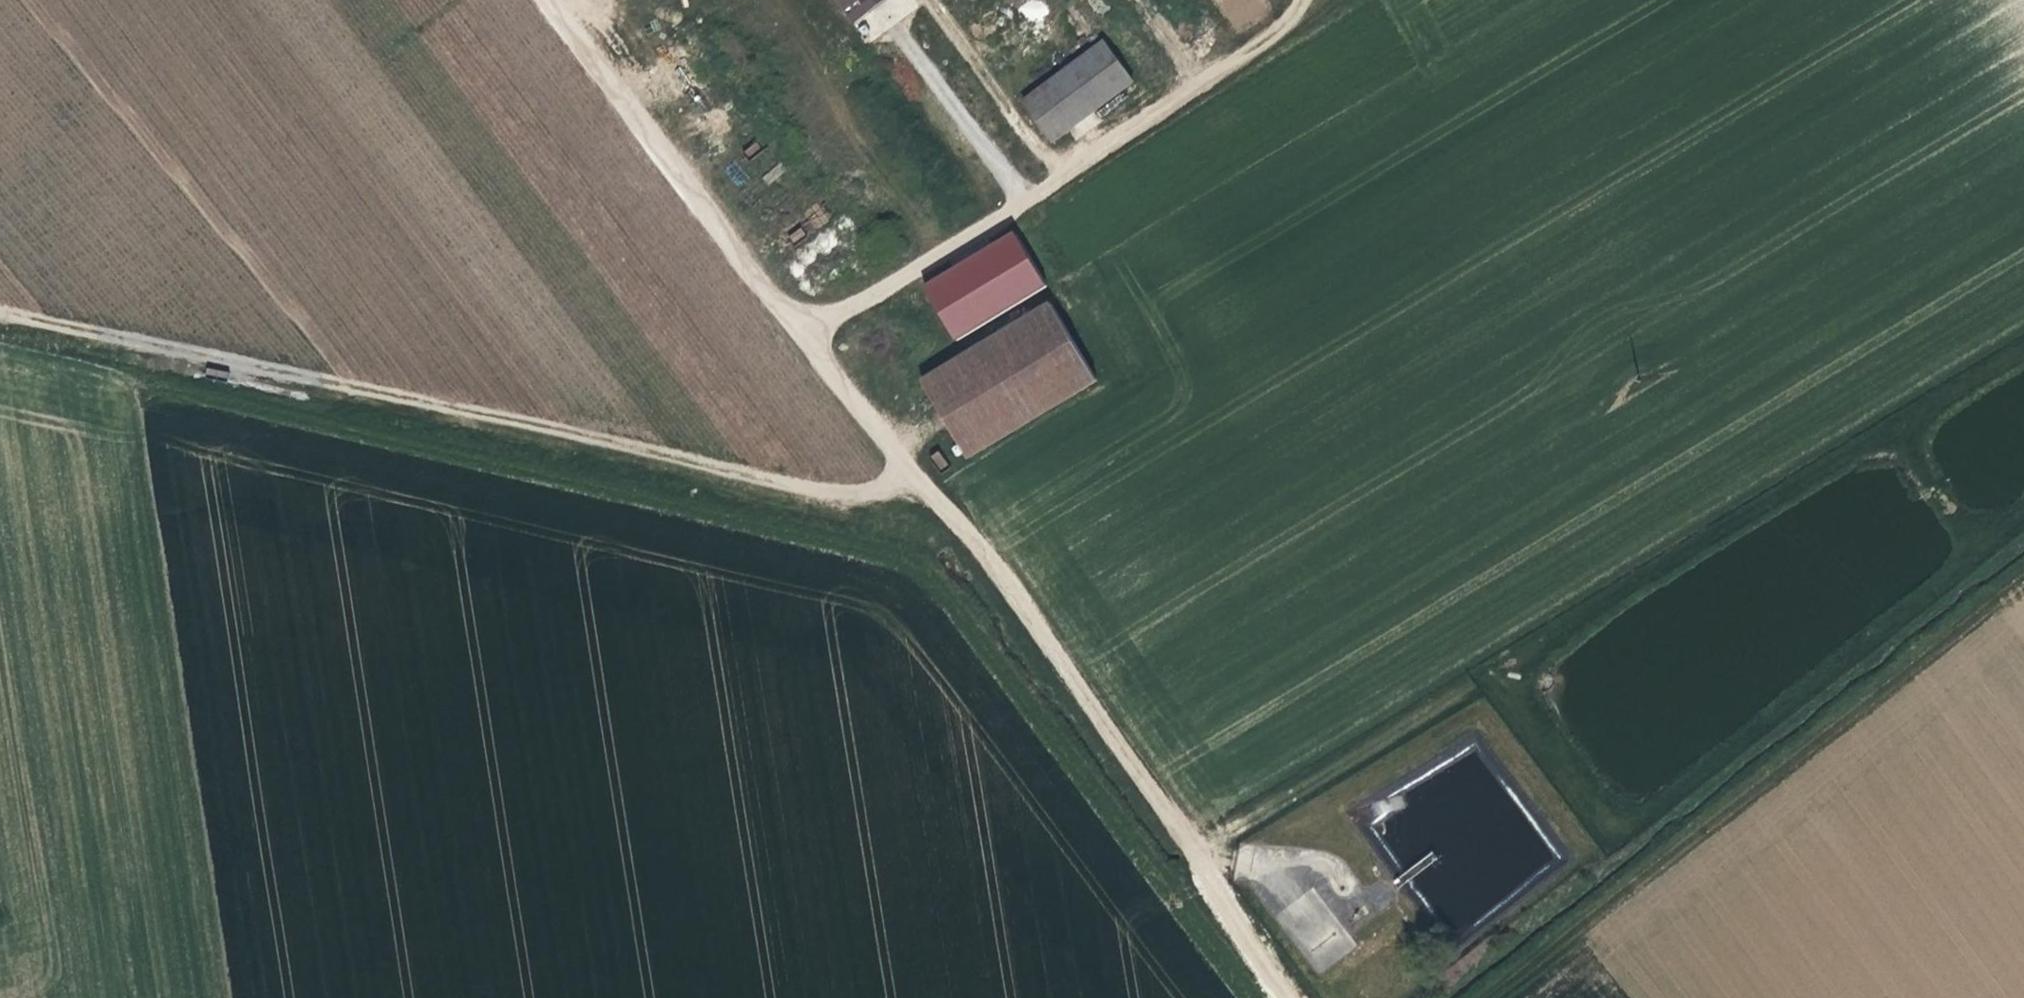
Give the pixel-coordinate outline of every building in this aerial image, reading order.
[(851,24),(883,0),(834,0),(851,24)] [(1047,152),(1131,94),(1099,51),(1016,110),(1047,152)] [(951,343),(1039,289),(1007,235),(918,288),(951,343)] [(912,388),(958,466),(1090,386),(1044,307),(912,388)]
